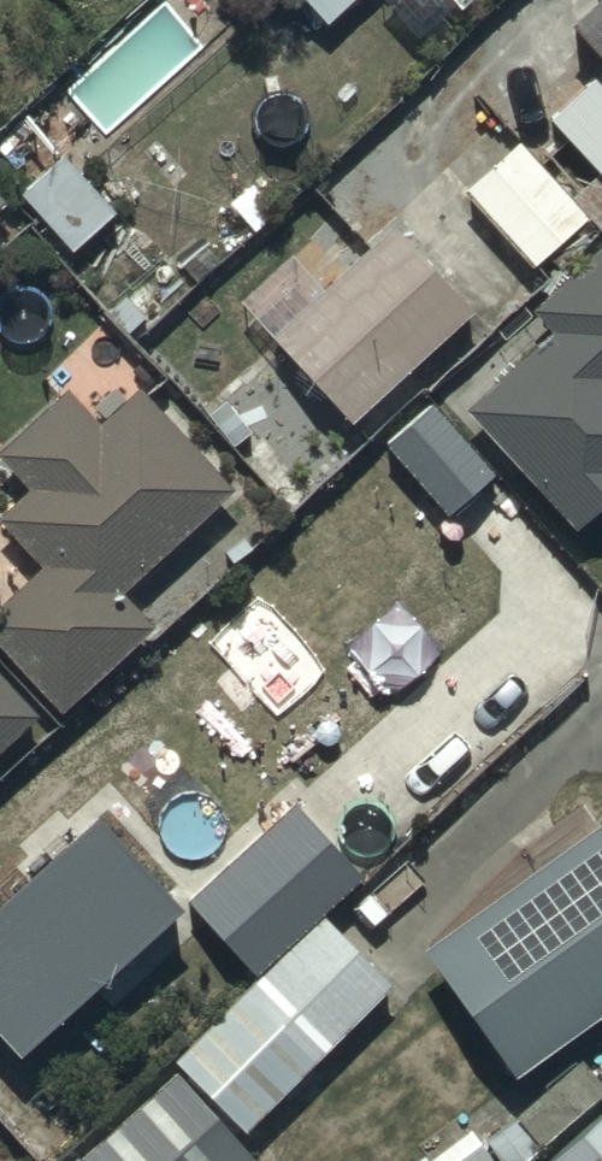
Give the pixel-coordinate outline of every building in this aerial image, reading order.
[(322,17),(341,0),(307,0),(322,17)] [(601,56),(601,0),(579,0),(564,13),(601,56)] [(601,174),(601,86),(590,72),(546,111),(601,174)] [(461,182),(526,257),(579,210),(514,136),(461,182)] [(265,330),(345,414),(466,300),(386,216),(265,330)] [(569,521),(601,492),(601,237),(528,303),(548,325),(462,402),(569,521)] [(57,705),(151,624),(113,580),(226,483),(136,379),(92,416),(67,387),(0,445),(31,482),(0,509),(0,511),(44,561),(0,599),(0,639),(57,705)] [(380,438),(445,508),(492,464),(427,394),(380,438)] [(35,708),(0,668),(0,739),(35,708)] [(291,795),(183,892),(249,966),(357,869),(291,795)] [(10,1044),(176,902),(96,808),(0,890),(0,1032),(10,1044)] [(507,1066),(601,999),(601,811),(418,939),(507,1066)] [(319,910),(170,1054),(236,1122),(385,978),(319,910)] [(538,1160),(601,1160),(601,1102),(538,1160)]
